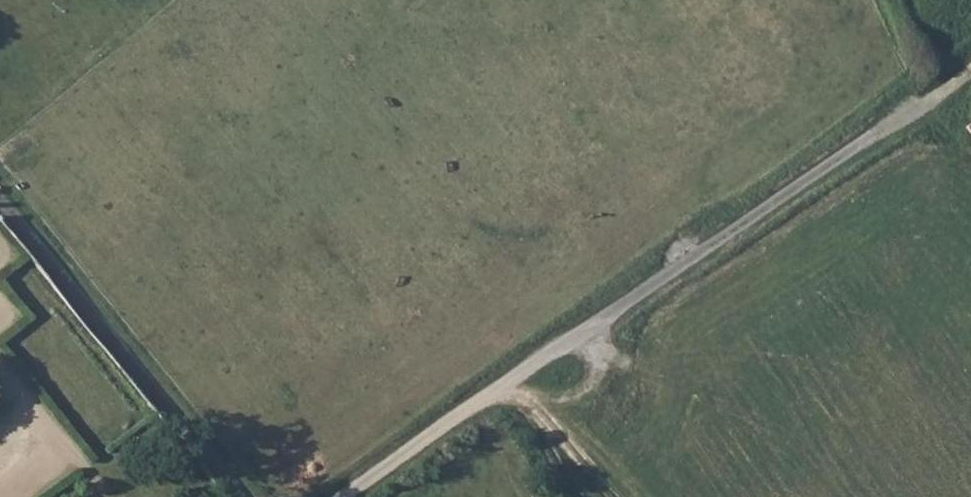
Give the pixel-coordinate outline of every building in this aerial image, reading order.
[(957,123),(970,139),(970,115),(957,123)]
